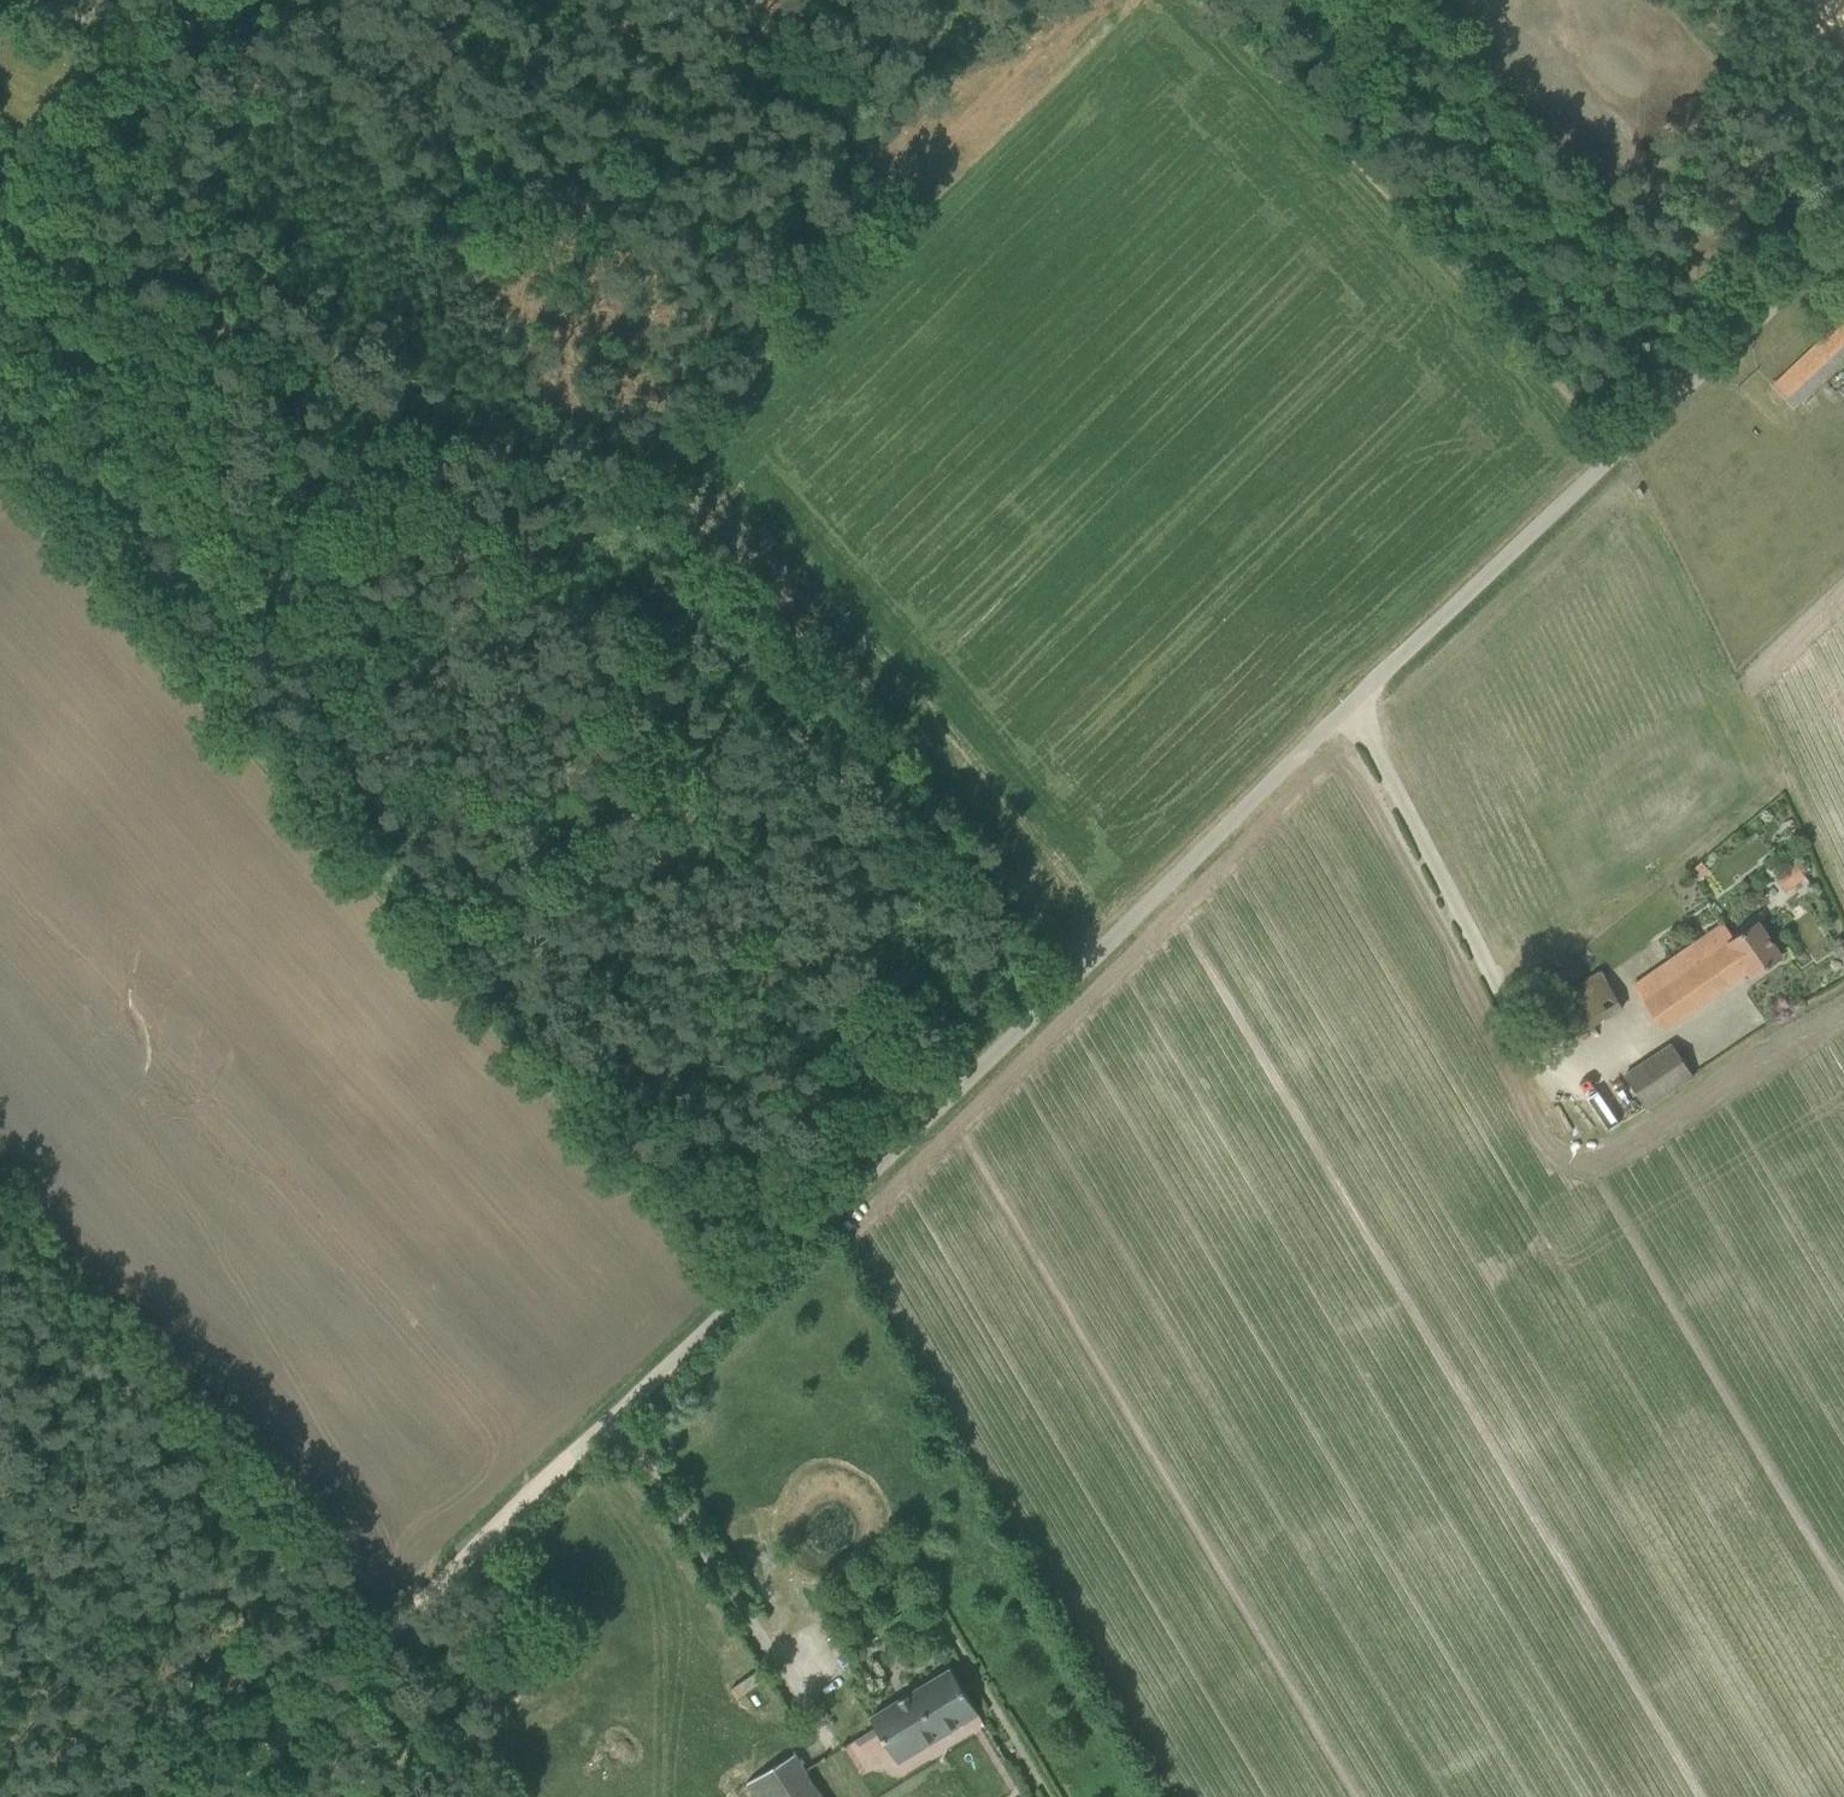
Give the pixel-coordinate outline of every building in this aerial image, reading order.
[(1774,387),(1794,408),(1843,360),(1843,320),(1774,387)] [(1796,862),(1776,878),(1786,890),(1806,874),(1796,862)] [(1725,923),(1703,939),(1635,985),(1666,1030),(1750,972),(1753,977),(1782,956),(1759,922),(1735,938),(1725,923)] [(1555,990),(1575,1031),(1622,1008),(1601,967),(1555,990)] [(1695,1076),(1694,1074),(1673,1044),(1625,1076),(1647,1108),(1695,1076)] [(871,1717),(877,1726),(899,1763),(979,1714),(952,1668),(871,1717)] [(758,1796),(822,1796),(796,1755),(750,1783),(758,1796)]
